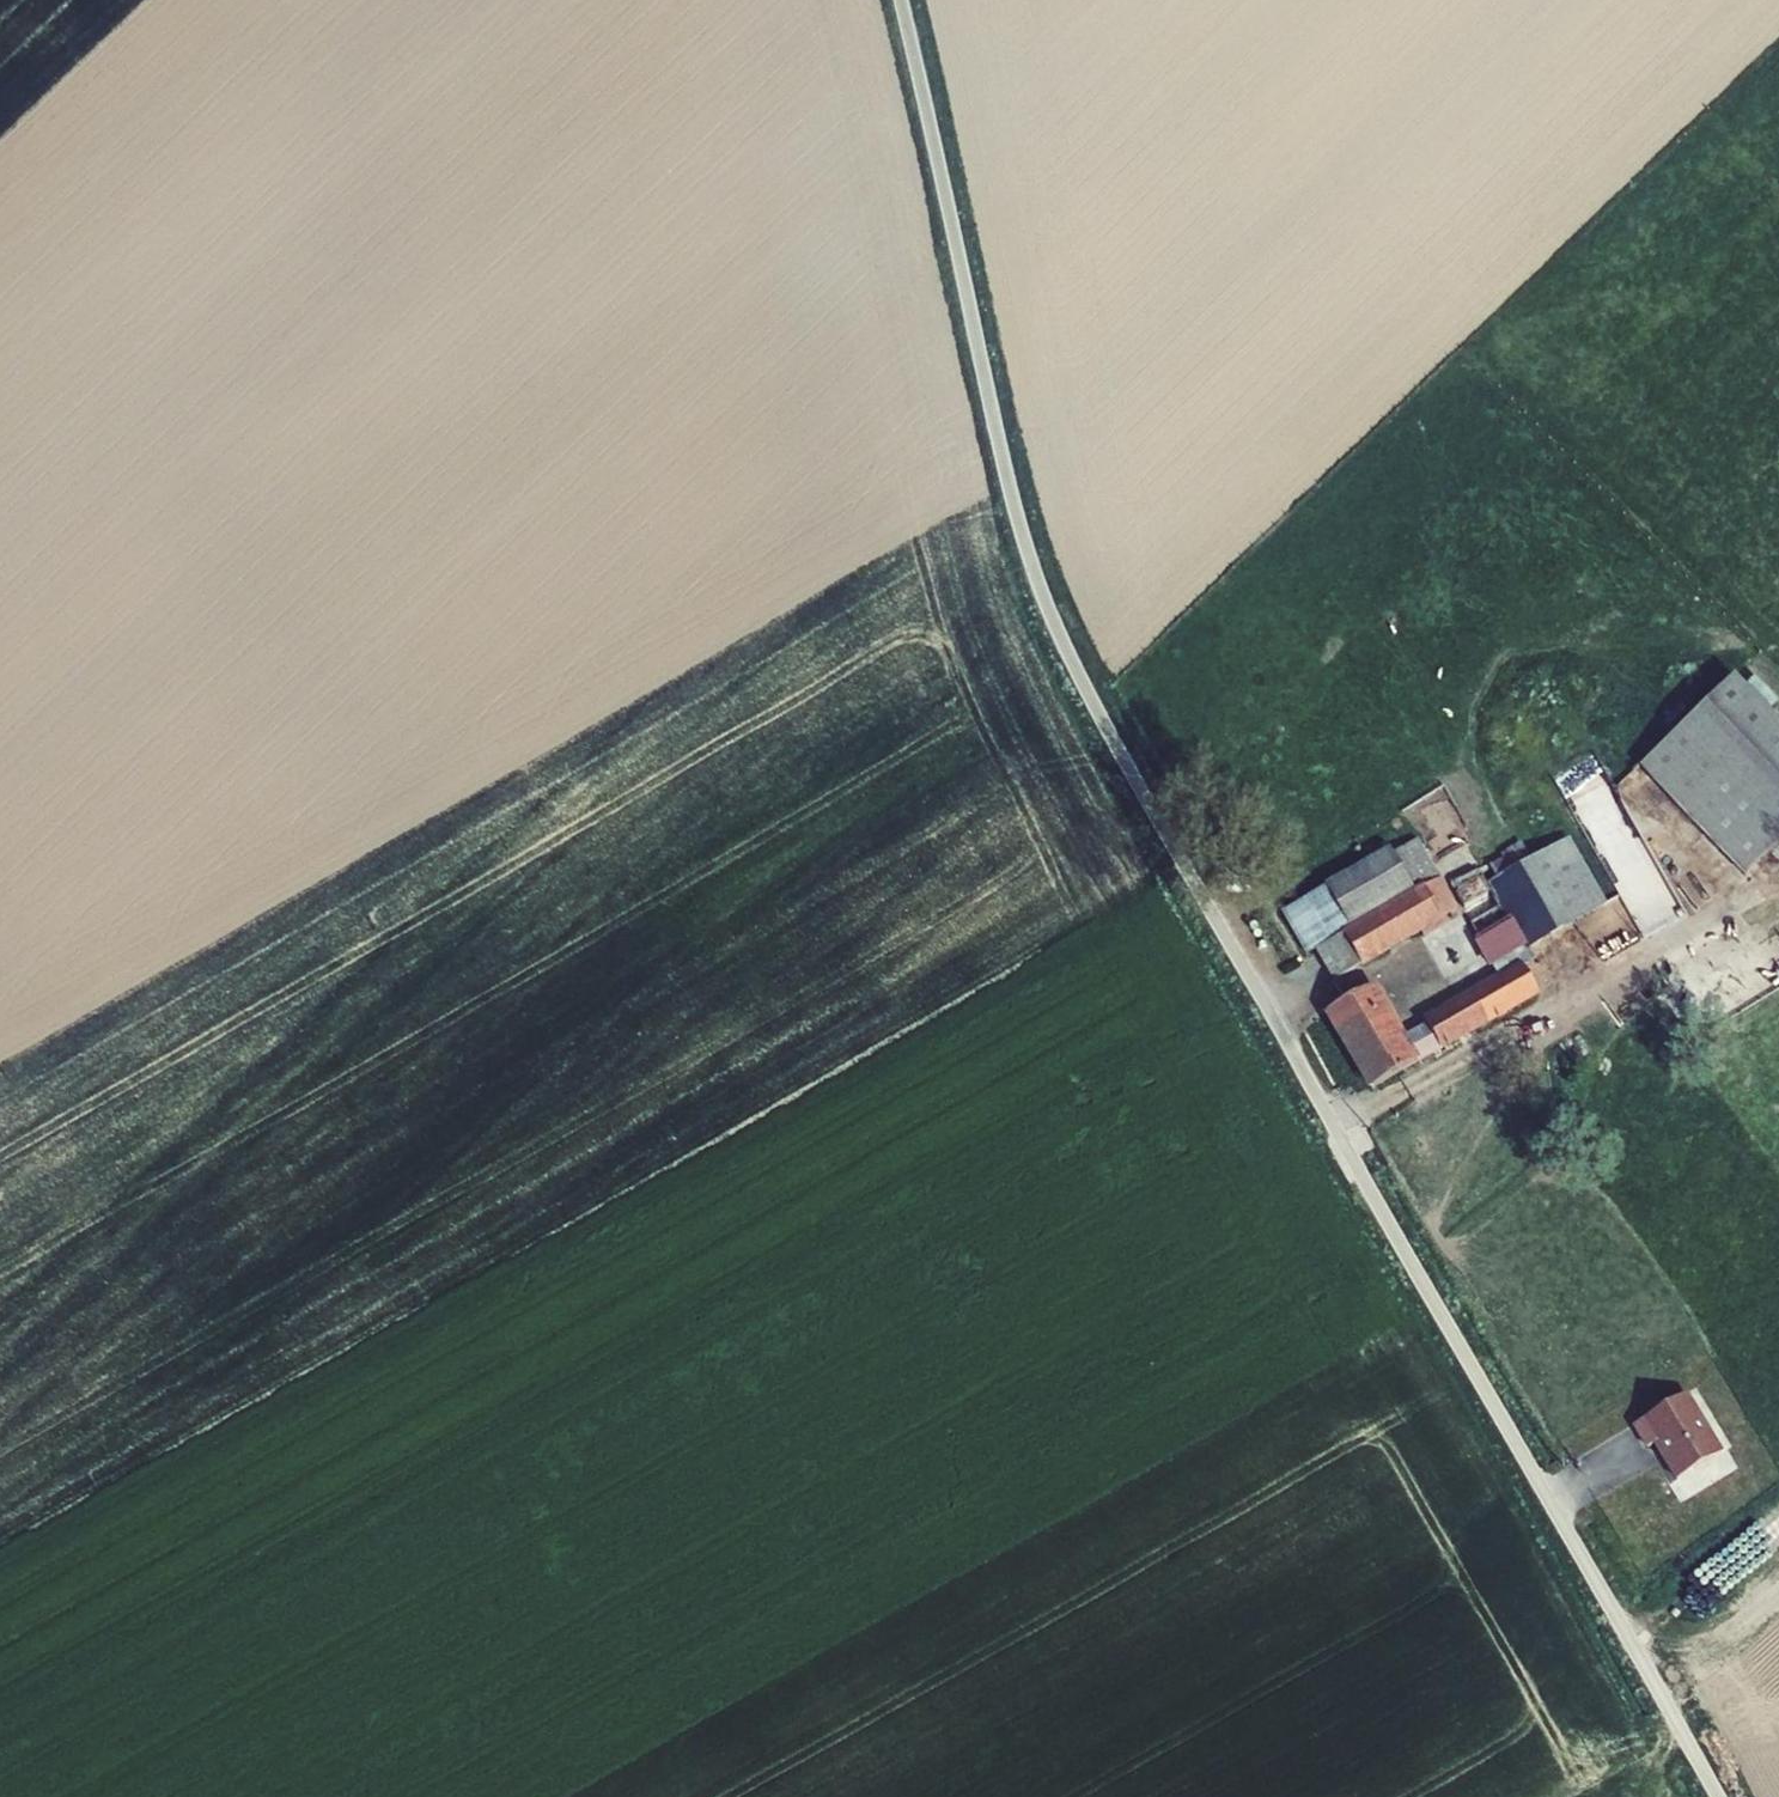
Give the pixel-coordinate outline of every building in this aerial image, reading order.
[(1641,766),(1744,876),(1778,842),(1778,720),(1771,711),(1746,685),(1736,675),(1641,766)] [(1771,711),(1778,703),(1778,699),(1756,675),(1746,685),(1771,711)] [(1586,821),(1623,805),(1614,784),(1577,799),(1586,821)] [(1443,921),(1422,933),(1425,938),(1450,923),(1446,916),(1459,908),(1418,838),(1393,853),(1414,889),(1424,885),(1443,921)] [(1525,967),(1537,960),(1531,948),(1608,905),(1571,838),(1531,860),(1497,879),(1487,884),(1492,891),(1460,910),(1490,970),(1493,967),(1498,975),(1522,962),(1525,967)] [(1490,866),(1497,879),(1531,860),(1522,841),(1500,853),(1503,858),(1490,866)] [(1325,886),(1349,928),(1414,889),(1393,853),(1390,847),(1324,884),(1325,886)] [(1424,885),(1414,889),(1349,928),(1342,932),(1362,966),(1362,968),(1422,933),(1443,921),(1424,885)] [(1349,928),(1325,886),(1282,913),(1307,955),(1316,951),(1333,982),(1362,966),(1342,932),(1349,928)] [(1522,962),(1498,975),(1424,1018),(1427,1024),(1442,1051),(1442,1052),(1499,1020),(1500,1021),(1507,1016),(1506,1015),(1541,995),(1525,967),(1522,962)] [(1377,985),(1324,1012),(1368,1090),(1419,1060),(1406,1035),(1377,985)] [(1442,1051),(1427,1024),(1406,1035),(1419,1060),(1421,1063),(1442,1051)] [(1687,1393),(1631,1427),(1645,1450),(1652,1446),(1674,1483),(1723,1452),(1687,1393)]
